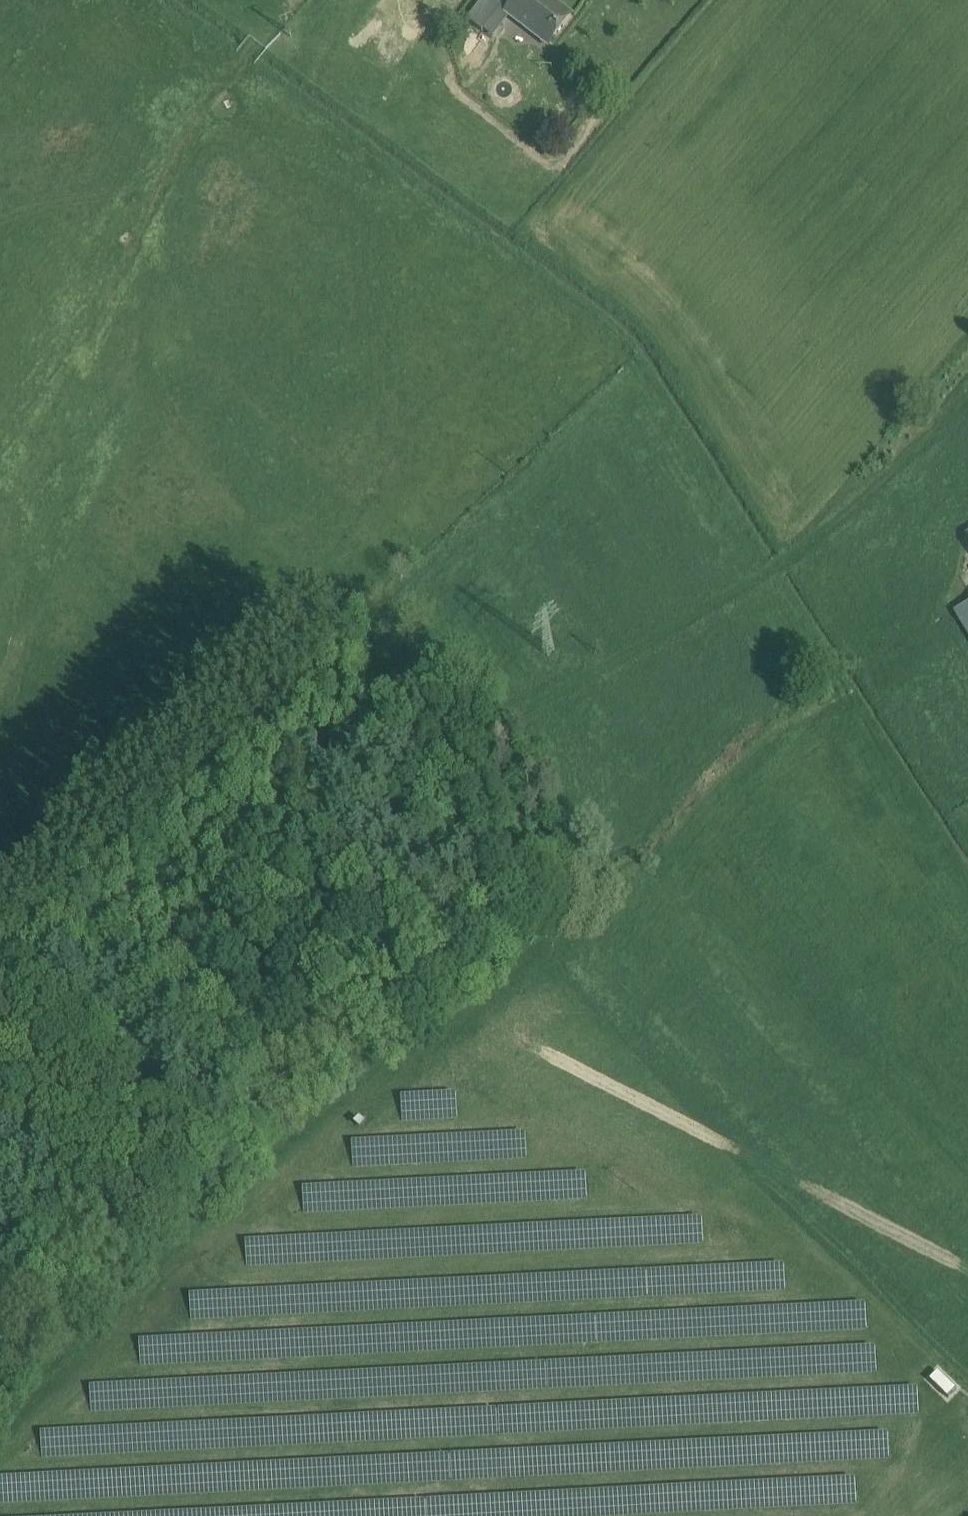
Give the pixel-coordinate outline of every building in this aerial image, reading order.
[(499,0),(485,0),(468,23),(483,34),(505,5),(499,0)] [(546,0),(519,0),(507,15),(550,48),(572,20),(546,0)] [(523,46),(530,37),(508,20),(501,29),(523,46)] [(88,619),(79,611),(70,621),(79,629),(88,619)]
